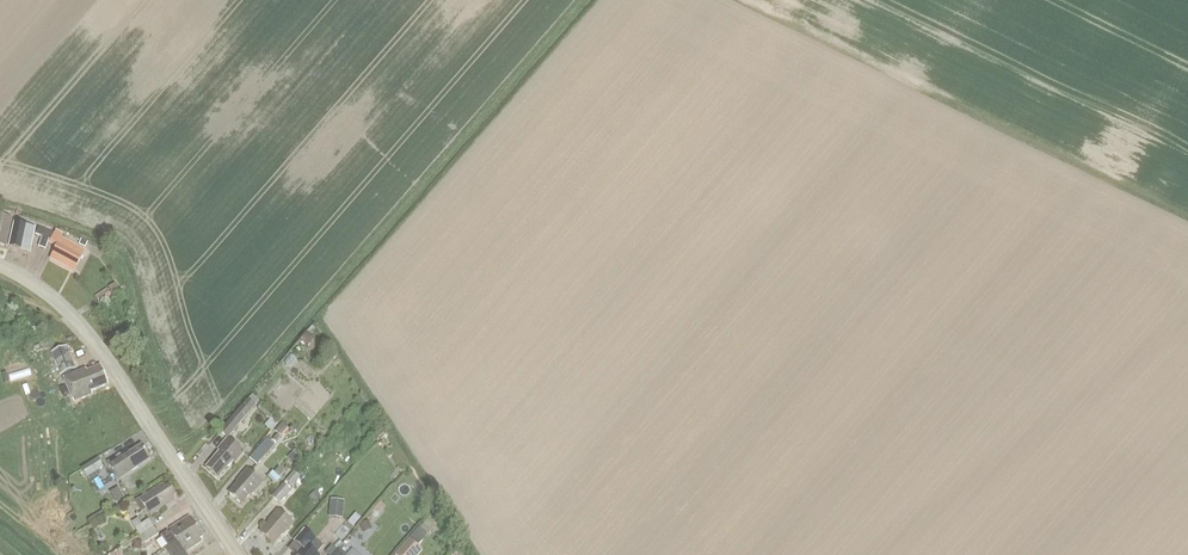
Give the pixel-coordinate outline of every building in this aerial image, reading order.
[(12,219),(0,217),(0,245),(6,247),(12,219)] [(31,249),(35,229),(15,224),(9,248),(21,250),(22,247),(31,249)] [(50,243),(54,235),(39,230),(36,237),(50,243)] [(69,246),(60,241),(63,236),(56,232),(54,235),(50,243),(57,247),(50,259),(70,270),(73,265),(76,267),(84,251),(88,245),(82,242),(78,248),(70,244),(69,246)] [(99,304),(111,297),(107,290),(95,297),(99,304)] [(306,332),(299,340),(307,347),(314,339),(306,332)] [(59,371),(74,365),(65,344),(50,350),(59,371)] [(91,392),(107,385),(100,368),(87,373),(86,369),(63,378),(74,402),(92,394),(91,392)] [(248,401),(221,432),(228,438),(255,407),(248,401)] [(283,437),(289,430),(291,429),(287,426),(286,427),(282,424),(276,431),(283,437)] [(273,440),(276,443),(281,438),(277,435),(273,440)] [(234,463),(244,452),(228,438),(217,450),(219,452),(206,467),(218,478),(232,461),(234,463)] [(257,466),(274,446),(267,440),(249,459),(257,466)] [(107,463),(118,480),(147,461),(145,458),(148,456),(142,445),(130,453),(128,450),(107,463)] [(83,480),(103,467),(98,458),(81,469),(83,472),(79,474),(83,480)] [(252,496),(263,483),(248,470),(237,482),(238,483),(229,494),(242,505),(251,494),(252,496)] [(294,471),(286,481),(292,486),(300,477),(294,471)] [(272,473),(268,479),(276,486),(281,481),(272,473)] [(146,510),(150,515),(174,500),(172,497),(175,495),(168,485),(165,487),(163,484),(139,499),(140,501),(146,510)] [(279,503),(290,491),(283,485),(272,497),(279,503)] [(315,491),(310,497),(316,503),(322,497),(315,491)] [(330,500),(329,518),(343,519),(344,502),(330,500)] [(140,501),(136,503),(142,512),(146,510),(140,501)] [(283,535),(294,524),(278,510),(268,522),(269,523),(261,533),(274,544),(282,534),(283,535)] [(102,517),(90,525),(94,530),(106,522),(102,517)] [(188,521),(186,518),(169,529),(171,533),(169,534),(169,532),(162,536),(168,546),(176,541),(197,528),(191,519),(188,521)] [(140,536),(154,528),(149,520),(141,524),(137,519),(131,522),(140,536)] [(369,521),(359,526),(363,534),(372,529),(369,521)] [(154,528),(140,536),(145,544),(158,535),(154,528)] [(184,553),(201,542),(200,539),(203,537),(197,528),(176,541),(164,549),(168,554),(185,554),(184,553)] [(418,546),(427,536),(420,529),(418,528),(409,539),(395,554),(418,554),(422,550),(418,546)] [(317,554),(324,547),(304,530),(294,542),(301,549),(296,554),(317,554)] [(355,532),(351,537),(355,541),(359,535),(355,532)]
